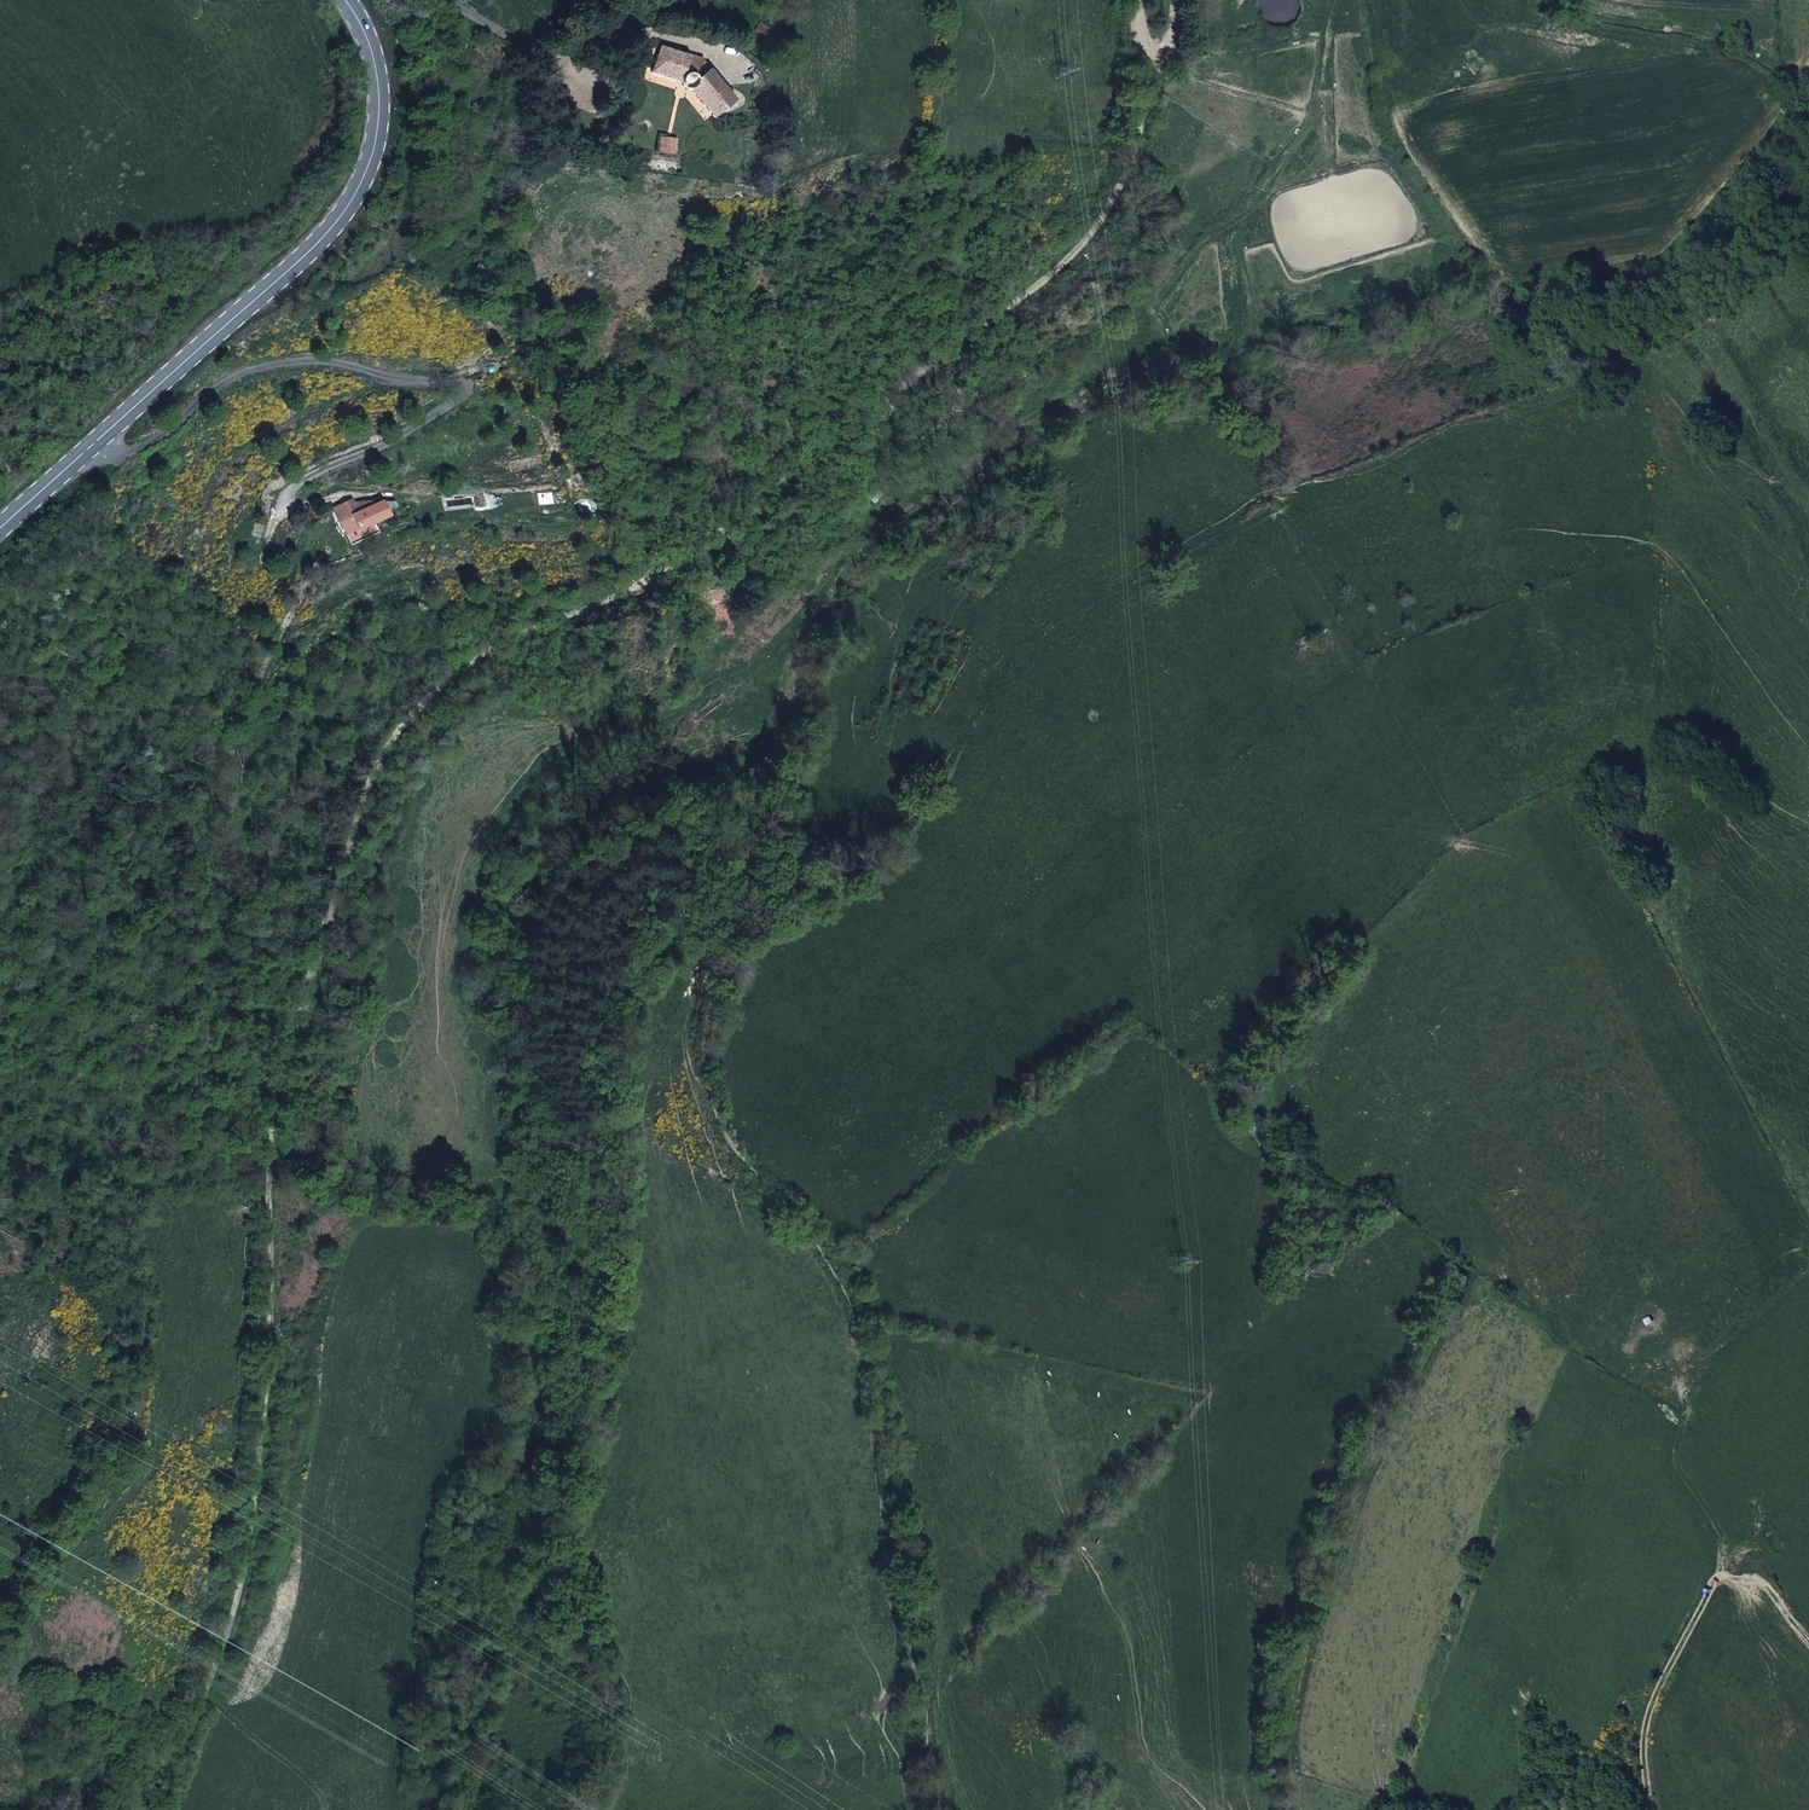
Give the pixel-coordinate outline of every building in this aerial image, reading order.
[(687,88),(690,90),(714,118),(736,100),(710,68),(697,79),(694,75),(704,59),(704,58),(690,54),(690,55),(660,45),(651,72),(681,82),(682,84),(684,87),(687,88)] [(697,79),(710,68),(704,59),(694,75),(697,79)] [(660,136),(657,152),(675,154),(677,138),(660,136)] [(351,514),(357,530),(389,515),(382,500),(351,514)]
